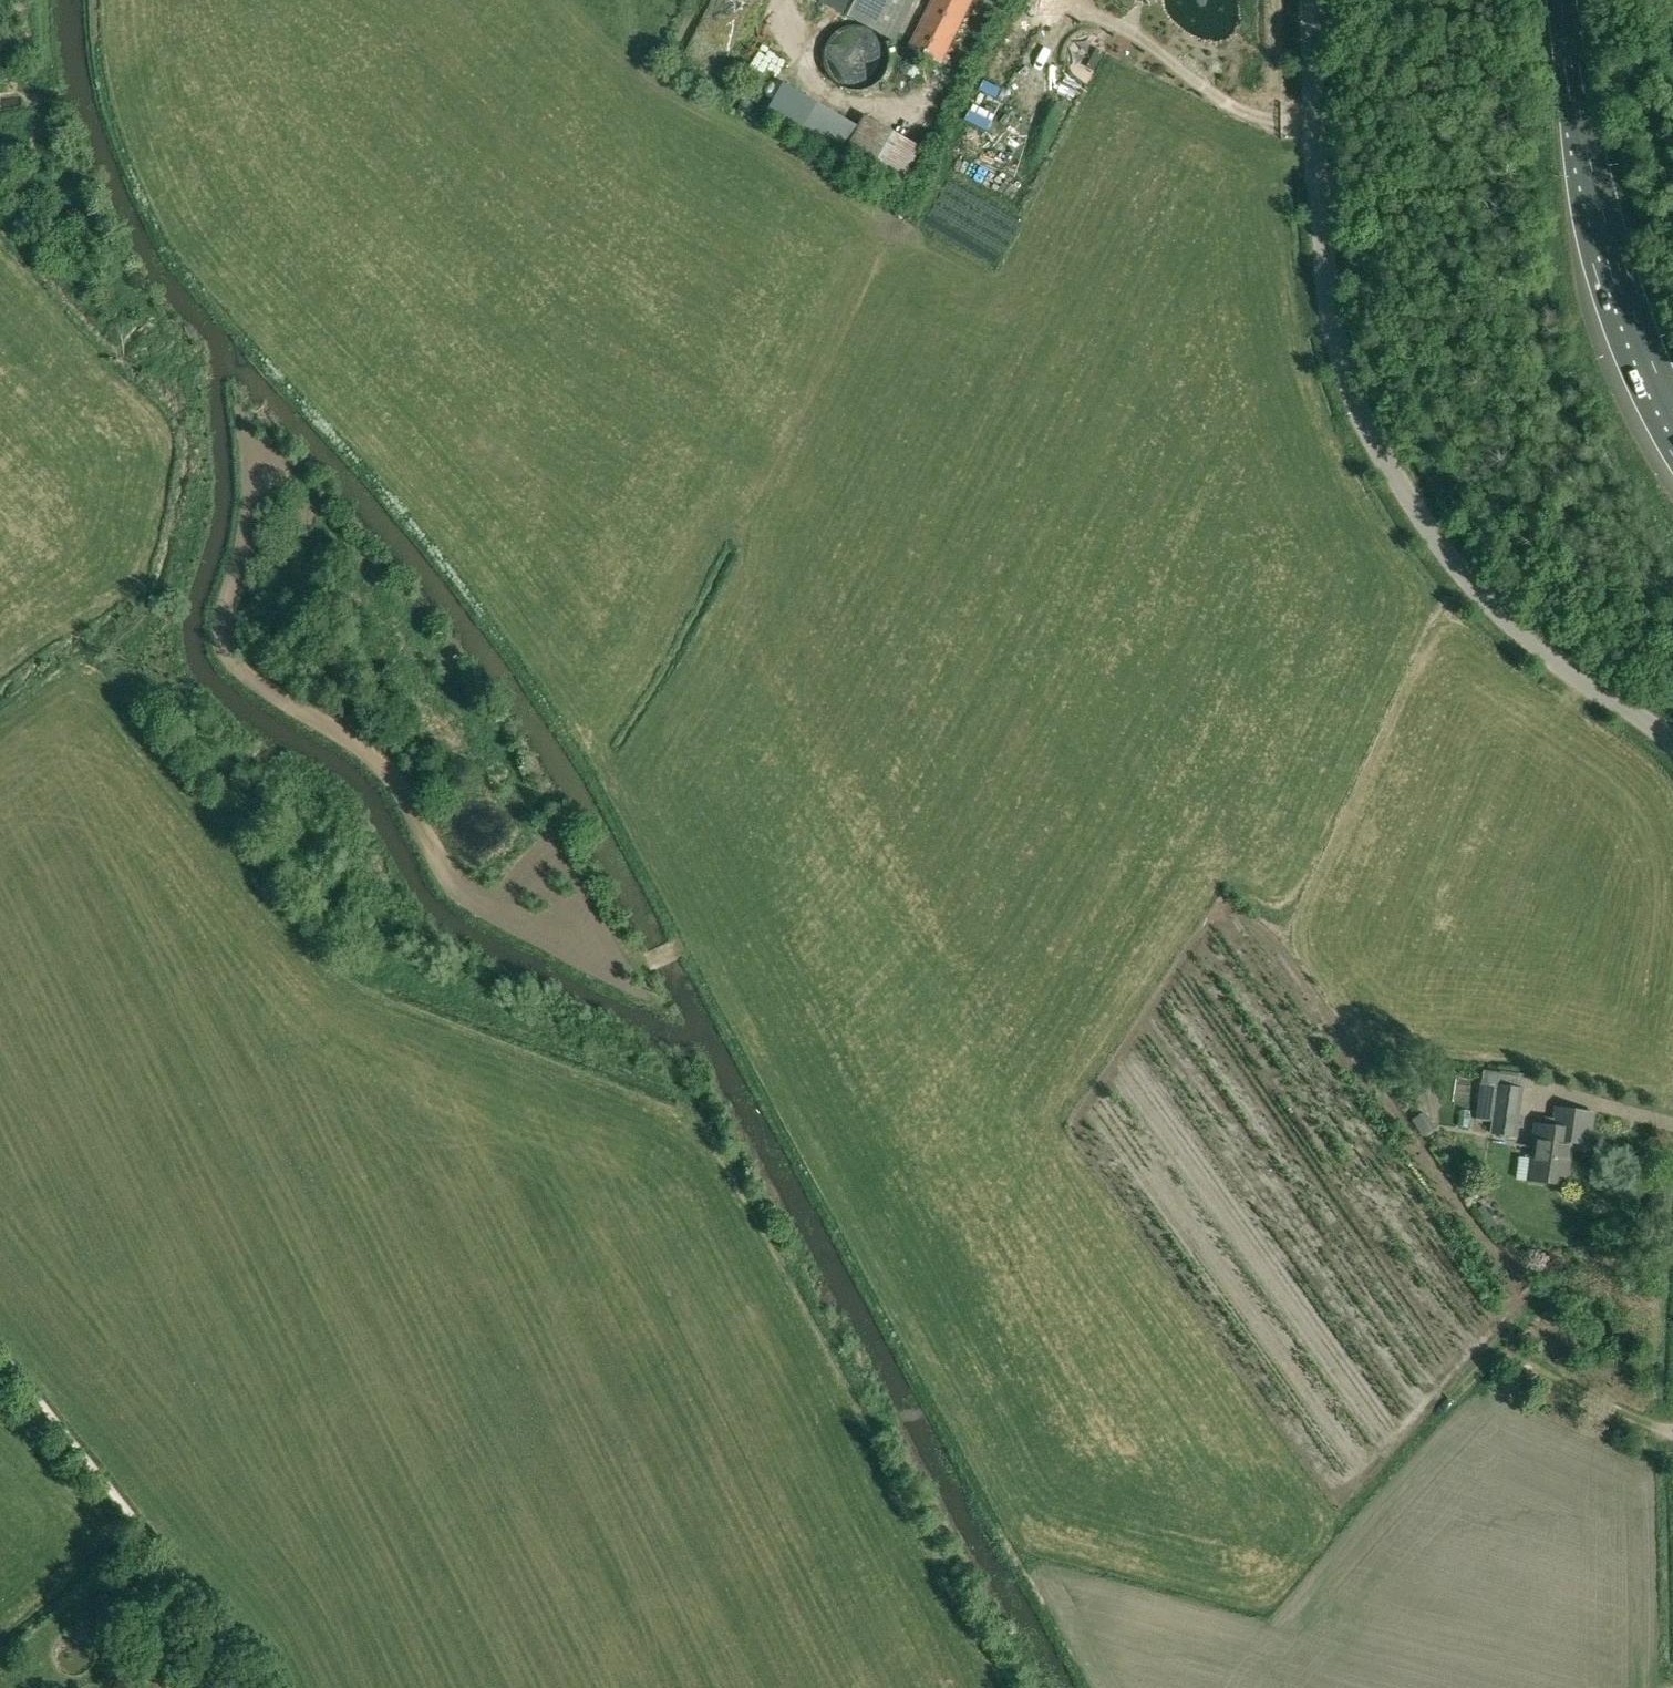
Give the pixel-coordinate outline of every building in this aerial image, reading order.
[(794,60),(866,96),(913,0),(824,0),(794,60)] [(940,63),(971,0),(934,0),(910,48),(940,63)] [(1524,1089),(1497,1085),(1479,1083),(1474,1120),(1492,1122),(1490,1134),(1517,1138),(1524,1089)] [(1565,1185),(1571,1144),(1589,1146),(1593,1114),(1557,1109),(1554,1126),(1536,1124),(1528,1180),(1565,1185)] [(1423,1136),(1434,1128),(1424,1113),(1413,1121),(1423,1136)] [(164,1623),(148,1636),(156,1646),(173,1632),(164,1623)]
